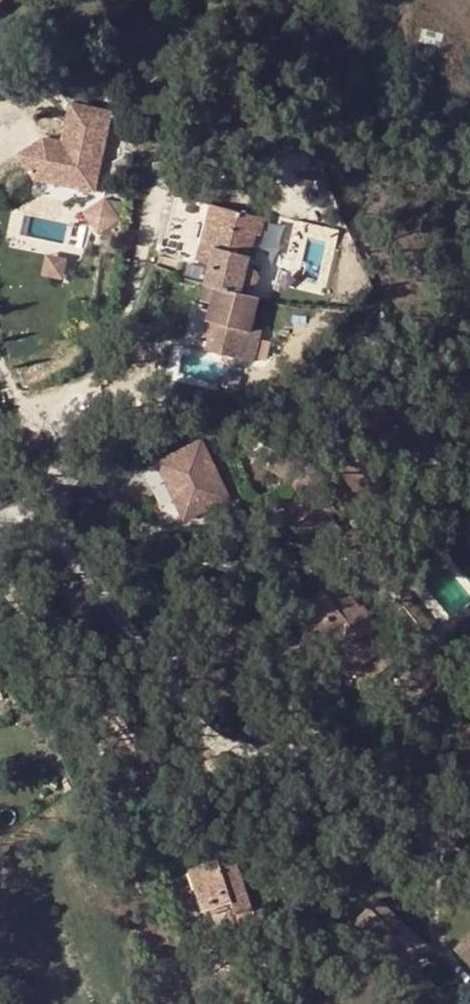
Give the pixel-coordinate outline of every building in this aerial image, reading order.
[(40,139),(12,159),(9,182),(98,193),(108,114),(69,110),(65,142),(40,139)] [(173,196),(159,254),(207,264),(202,285),(212,287),(208,303),(200,338),(213,340),(220,343),(217,355),(257,364),(265,329),(254,326),(260,299),(240,294),(242,284),(254,287),(257,272),(245,269),(253,236),(259,237),(263,218),(173,196)] [(105,199),(86,212),(98,231),(118,218),(105,199)] [(212,287),(202,285),(198,301),(208,303),(212,287)] [(210,354),(217,355),(220,343),(213,340),(210,354)] [(201,434),(151,456),(179,519),(229,497),(201,434)] [(290,524),(301,538),(341,507),(333,497),(330,498),(311,471),(291,486),(308,510),(290,524)] [(287,614),(303,636),(316,626),(334,650),(340,647),(357,669),(363,664),(390,643),(383,634),(379,637),(335,578),(315,594),(287,614)] [(219,862),(196,869),(208,909),(232,903),(234,910),(237,917),(250,914),(234,866),(222,869),(219,862)] [(208,909),(196,869),(187,871),(203,919),(234,910),(232,903),(208,909)] [(409,926),(378,897),(354,921),(384,951),(409,926)] [(455,951),(469,966),(469,937),(455,951)]
